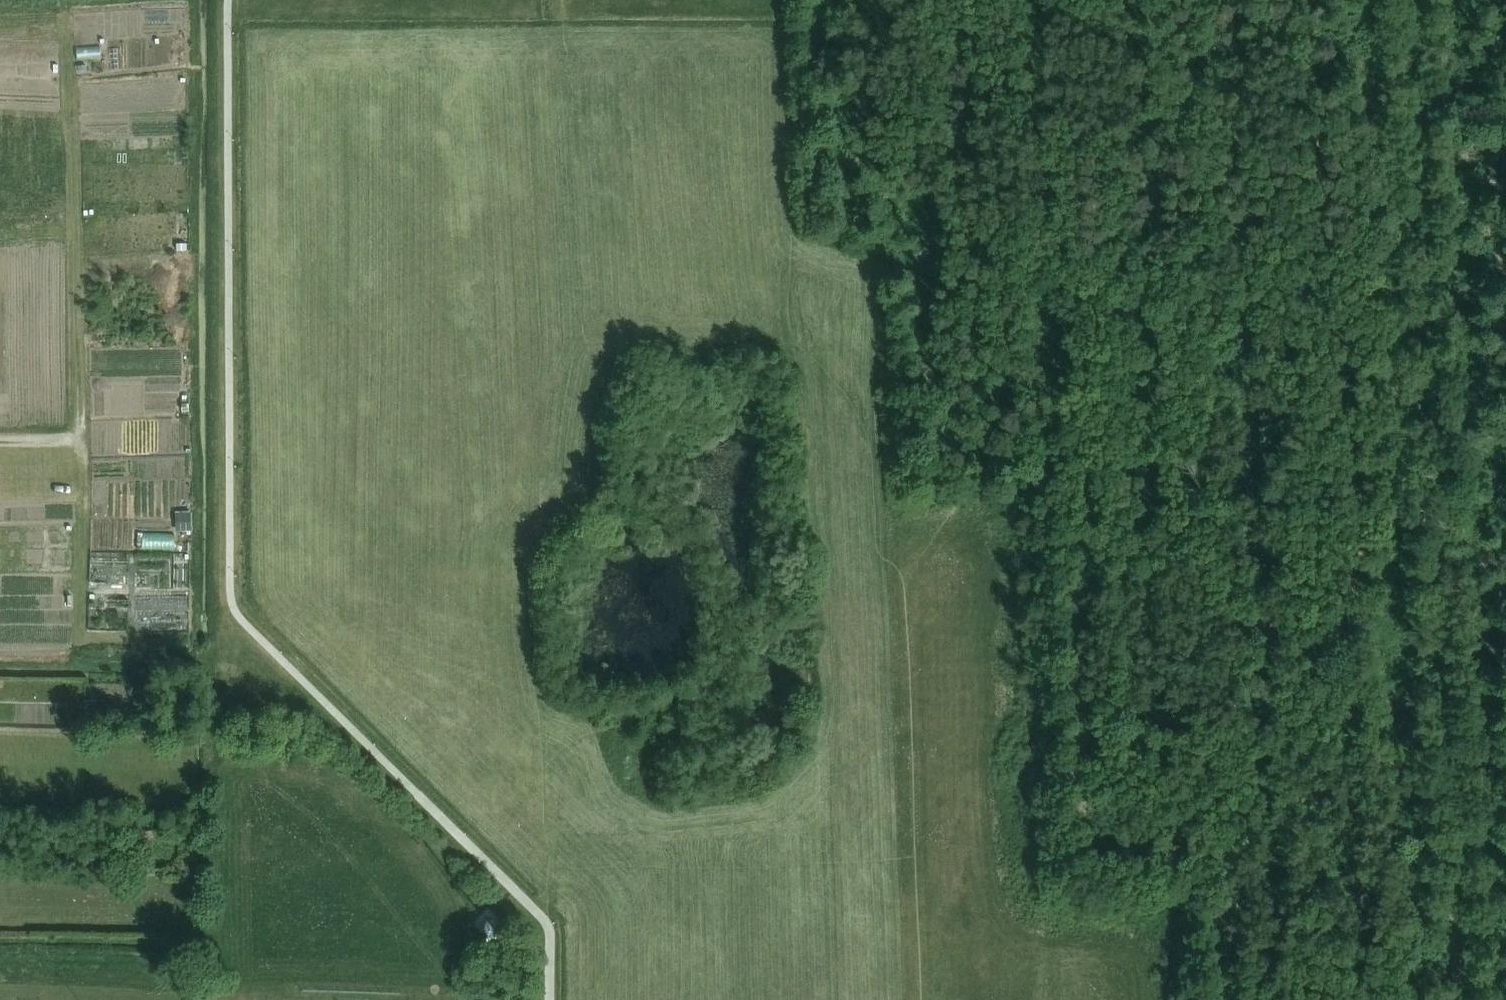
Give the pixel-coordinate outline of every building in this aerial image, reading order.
[(191,529),(191,511),(180,511),(180,530),(191,529)]
